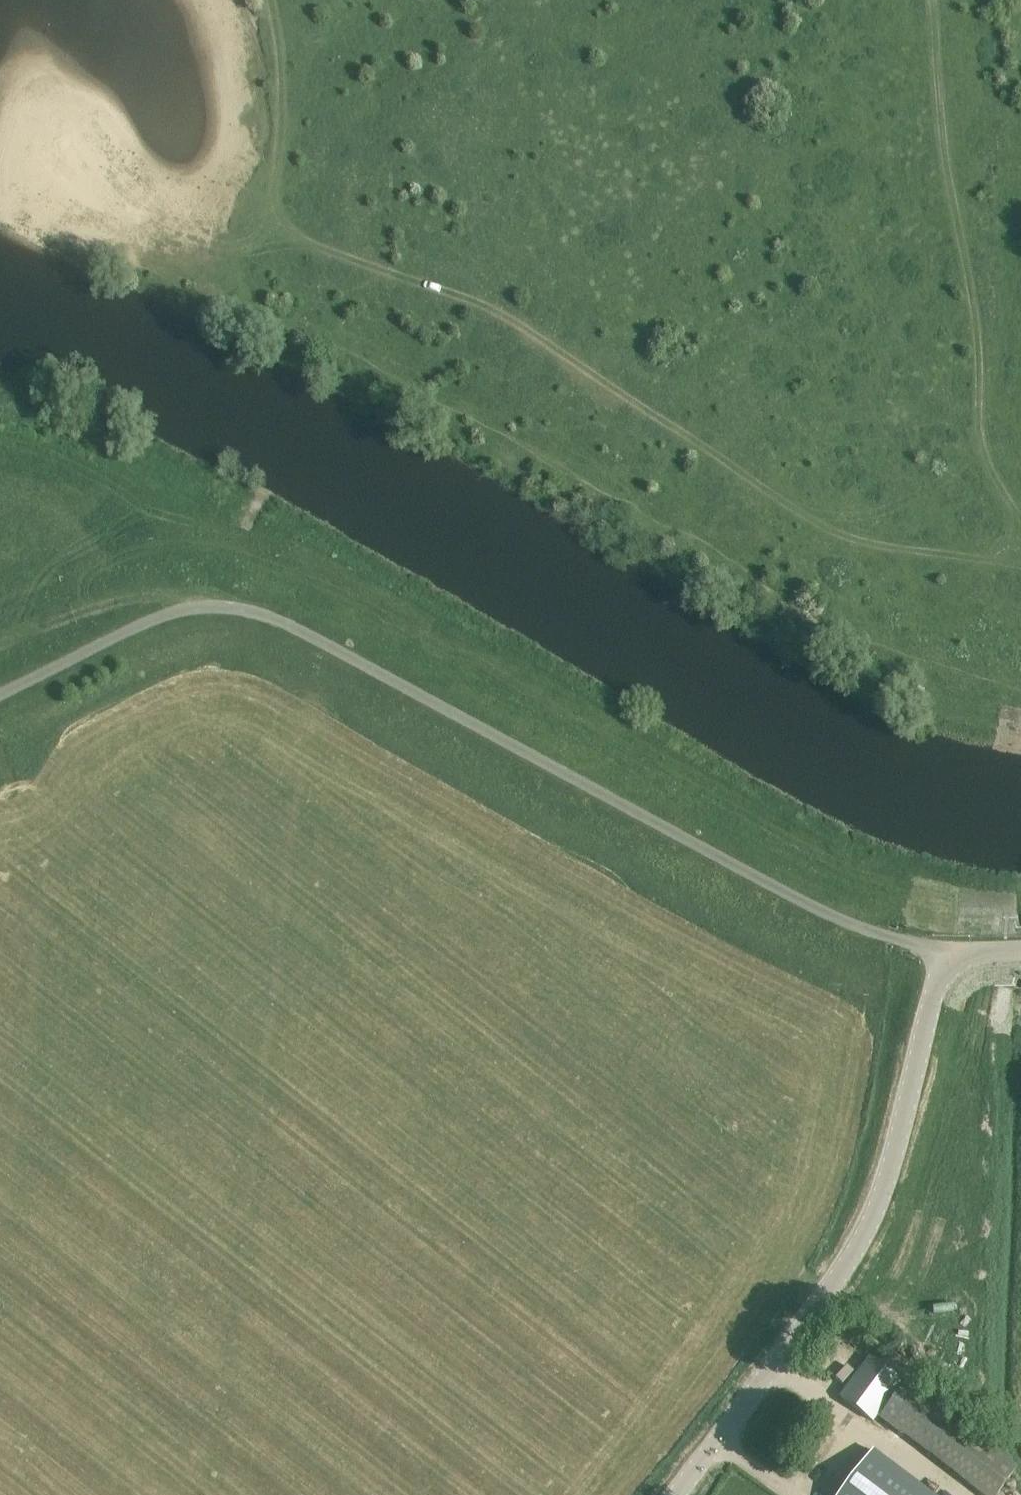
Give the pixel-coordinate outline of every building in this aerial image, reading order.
[(902,1383),(870,1358),(841,1397),(873,1421),(902,1383)] [(928,1402),(902,1383),(877,1415),(903,1434),(928,1402)] [(1004,1460),(983,1444),(988,1436),(971,1424),(941,1463),(983,1494),(999,1494),(1018,1470),(1004,1460)] [(841,1494),(933,1494),(874,1451),(841,1494)]
